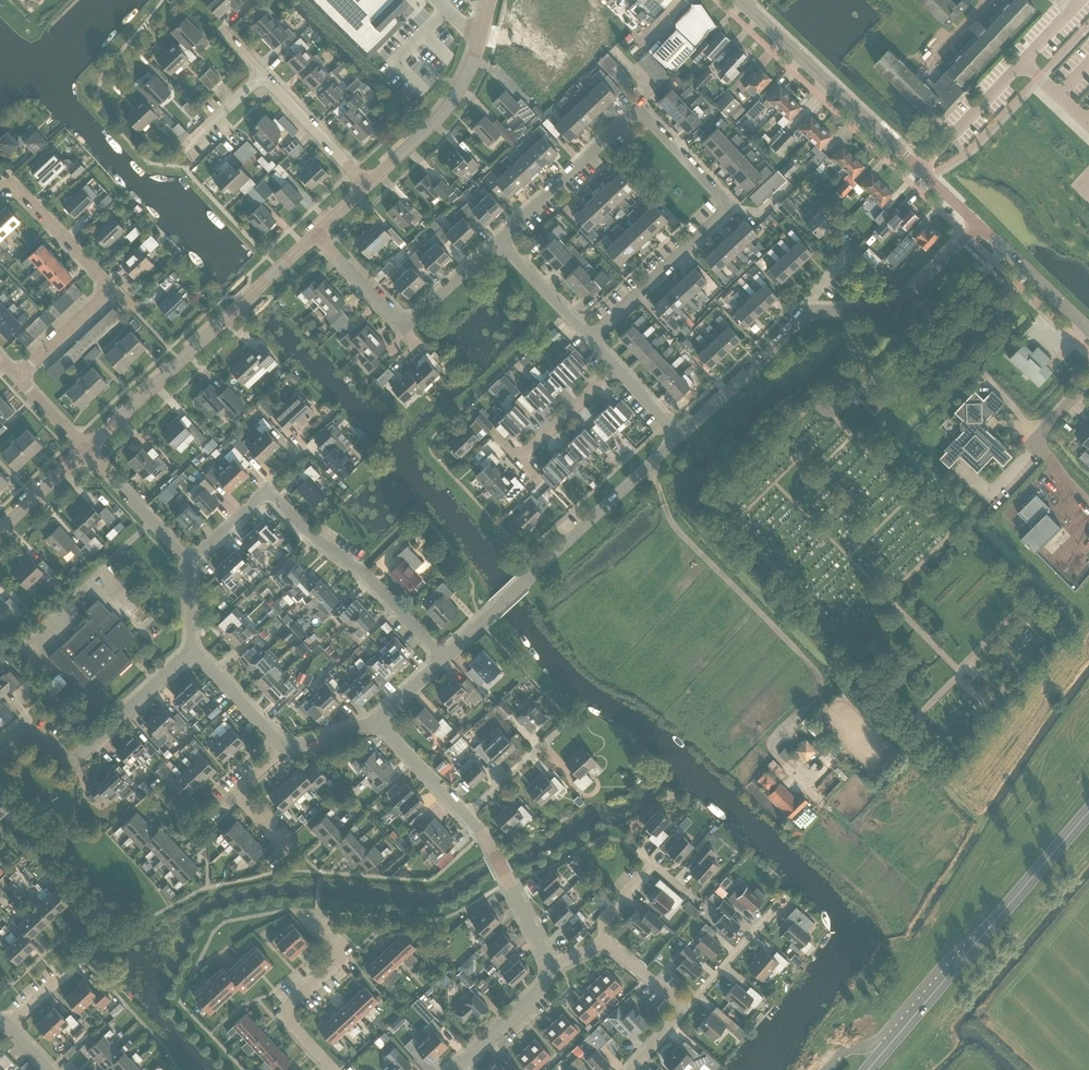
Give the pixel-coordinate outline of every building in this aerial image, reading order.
[(244,0),(210,0),(206,3),(219,16),(231,5),(234,9),(244,0)] [(347,38),(367,58),(377,48),(371,41),(399,12),(389,2),(392,0),(309,0),(347,38)] [(521,10),(536,25),(540,21),(561,41),(562,41),(561,40),(592,8),(593,9),(585,0),(530,0),(521,10)] [(628,9),(639,20),(642,17),(645,21),(650,16),(654,19),(665,8),(663,6),(669,0),(637,0),(628,9)] [(942,21),(957,5),(952,0),(921,0),(942,21)] [(942,21),(941,22),(948,28),(969,5),(963,0),(962,0),(958,5),(957,5),(942,21)] [(997,19),(1012,32),(1035,7),(1028,0),(1014,0),(1011,3),(1010,2),(1005,8),(1006,9),(997,19)] [(675,23),(676,29),(652,54),(672,72),(701,42),(709,30),(717,25),(716,24),(715,25),(700,4),(692,5),(692,3),(691,3),(691,6),(675,23)] [(262,37),(277,23),(270,15),(273,12),(265,4),(255,13),(260,18),(252,26),(262,37)] [(181,42),(176,46),(183,54),(185,52),(186,53),(190,50),(188,48),(201,36),(185,19),(171,32),(181,42)] [(978,19),(971,26),(979,35),(980,33),(982,35),(971,46),(986,59),(1012,32),(997,19),(987,30),(985,28),(986,27),(978,19)] [(309,26),(306,22),(298,28),(302,32),(309,26)] [(284,31),(277,23),(262,37),(272,48),(281,40),(286,45),(295,36),(287,27),(284,31)] [(719,31),(708,42),(704,39),(702,42),(689,55),(696,62),(706,52),(712,58),(729,40),(719,31)] [(296,73),(305,64),(312,57),(305,50),(309,47),(300,37),(289,48),(295,54),(286,63),(296,73)] [(392,47),(399,54),(404,49),(397,42),(392,47)] [(197,57),(190,50),(186,53),(185,52),(183,54),(176,46),(174,44),(157,60),(171,74),(187,58),(191,62),(197,57)] [(949,70),(948,70),(957,79),(963,84),(963,83),(986,59),(971,46),(963,54),(962,53),(957,59),(958,60),(949,70)] [(747,57),(737,47),(731,54),(730,54),(719,65),(727,73),(723,78),(727,82),(739,68),(738,67),(747,57)] [(888,49),(875,64),(899,86),(913,73),(904,64),(906,63),(901,58),(899,59),(888,49)] [(641,67),(652,56),(648,52),(637,62),(641,67)] [(598,62),(602,67),(612,58),(607,53),(598,62)] [(312,57),(305,64),(311,71),(302,79),(311,90),(320,81),(328,74),(321,67),(325,64),(316,54),(312,57)] [(652,56),(641,67),(645,72),(657,61),(652,56)] [(607,72),(616,62),(612,58),(602,67),(607,72)] [(645,72),(652,79),(663,68),(657,61),(645,72)] [(341,62),(332,71),(335,74),(336,75),(345,66),(341,62)] [(616,62),(607,72),(611,76),(621,67),(616,62)] [(620,85),(630,76),(621,67),(611,76),(620,85)] [(210,68),(206,72),(217,83),(221,80),(210,68)] [(598,84),(593,88),(610,106),(614,103),(611,100),(621,90),(600,68),(591,76),(598,84)] [(663,68),(652,79),(659,86),(670,75),(663,68)] [(713,75),(707,69),(693,83),(699,90),(713,75)] [(758,92),(771,79),(760,69),(756,73),(754,71),(746,80),(747,81),(743,85),(747,89),(751,85),(758,92)] [(913,73),(899,86),(926,112),(933,104),(943,113),(967,88),(968,89),(968,88),(963,83),(963,84),(957,79),(948,70),(949,70),(948,70),(935,85),(928,79),(924,83),(913,73)] [(331,71),(328,74),(320,81),(327,87),(318,96),(327,106),(335,99),(339,103),(348,95),(349,96),(359,87),(362,84),(363,83),(357,77),(343,91),(337,84),(341,80),(336,75),(335,74),(332,71),(331,71)] [(217,83),(206,72),(199,78),(210,90),(217,83)] [(696,77),(691,73),(686,78),(691,82),(696,77)] [(550,74),(537,84),(543,93),(556,83),(550,74)] [(154,109),(158,107),(156,105),(170,92),(154,75),(140,89),(149,99),(144,103),(151,110),(153,108),(154,109)] [(634,81),(630,76),(620,85),(625,91),(634,81)] [(362,84),(359,87),(365,92),(369,89),(370,87),(365,82),(363,83),(362,84)] [(579,88),(600,111),(604,106),(607,109),(610,106),(593,88),(589,92),(582,85),(579,88)] [(778,109),(790,97),(779,86),(767,99),(763,104),(759,100),(747,113),(754,120),(766,107),(767,108),(772,104),(778,109)] [(681,98),(682,99),(691,90),(688,87),(678,96),(671,88),(658,100),(668,110),(681,98)] [(595,115),(600,111),(579,88),(575,91),(582,99),(578,103),(595,121),(598,118),(595,115)] [(740,103),(734,98),(728,92),(715,105),(727,116),(730,113),(735,119),(745,109),(739,104),(740,103)] [(534,113),(531,110),(521,99),(515,104),(504,93),(493,103),(507,119),(515,112),(522,119),(525,122),(534,113)] [(349,129),(363,115),(357,108),(363,102),(356,94),(342,106),(347,111),(339,119),(349,129)] [(668,110),(677,120),(690,109),(691,110),(701,101),(697,97),(688,106),(682,99),(681,98),(668,110)] [(802,108),(790,97),(778,109),(784,115),(777,122),(783,127),(785,125),(790,121),(802,108)] [(591,124),(595,121),(578,103),(573,107),(566,100),(563,103),(584,126),(588,121),(591,124)] [(164,114),(158,107),(154,109),(153,108),(151,110),(144,103),(142,101),(125,117),(139,131),(155,115),(159,119),(164,114)] [(193,118),(198,113),(186,102),(181,107),(193,118)] [(579,130),(584,126),(563,103),(559,106),(566,114),(562,118),(579,136),(582,133),(579,130)] [(543,112),(536,104),(532,108),(540,116),(543,112)] [(698,117),(691,110),(690,109),(677,120),(689,133),(711,112),(708,108),(698,117)] [(256,123),(260,128),(262,126),(273,138),(284,128),(277,121),(274,124),(265,115),(256,123)] [(371,123),(363,115),(349,129),(359,140),(368,133),(372,138),(382,128),(375,120),(371,123)] [(579,136),(562,118),(557,122),(550,115),(542,122),(555,137),(560,133),(568,141),(572,136),(575,139),(579,136)] [(809,139),(821,126),(810,115),(793,133),(798,137),(803,133),(809,139)] [(488,146),(501,134),(485,117),(473,128),(483,138),(482,139),(488,146)] [(703,149),(706,152),(725,136),(720,131),(728,124),(725,121),(702,142),(706,146),(703,149)] [(522,122),(511,132),(517,139),(523,133),(522,133),(521,132),(527,127),(522,122)] [(172,139),(177,135),(166,123),(161,127),(172,139)] [(534,144),(551,162),(555,159),(552,156),(557,151),(554,148),(559,144),(540,124),(535,129),(532,132),(539,139),(534,144)] [(748,125),(745,128),(744,129),(743,130),(750,136),(754,131),(748,125)] [(262,126),(260,128),(252,136),(260,145),(257,148),(264,155),(276,143),(272,139),(273,138),(262,126)] [(833,137),(821,126),(809,139),(816,145),(811,150),(816,154),(812,159),(818,165),(827,155),(821,149),(833,137)] [(758,140),(769,150),(772,146),(779,139),(785,132),(780,128),(770,138),(765,133),(758,140)] [(46,143),(35,131),(26,140),(24,138),(22,136),(21,135),(20,135),(18,136),(17,137),(17,139),(18,140),(17,142),(7,132),(0,138),(0,148),(6,155),(15,146),(17,148),(24,142),(35,154),(46,143)] [(779,139),(772,146),(779,153),(794,138),(787,131),(785,132),(779,139)] [(725,136),(706,152),(709,156),(712,153),(717,158),(740,137),(736,134),(729,140),(725,136)] [(721,168),(740,152),(735,147),(743,140),(740,137),(717,158),(721,162),(718,165),(721,168)] [(284,149),(288,153),(298,143),(294,139),(284,149)] [(244,143),(253,154),(256,151),(246,141),(244,143)] [(548,165),(551,162),(534,144),(530,148),(523,141),(519,144),(541,166),(545,162),(548,165)] [(244,143),(238,148),(248,158),(253,154),(244,143)] [(298,143),(288,153),(293,158),(303,148),(298,143)] [(536,171),(541,166),(519,144),(516,147),(523,154),(518,159),(535,177),(539,174),(536,171)] [(836,161),(843,167),(853,156),(842,146),(830,158),(835,163),(836,161)] [(242,164),(248,158),(238,148),(233,153),(242,164)] [(471,174),(479,166),(469,156),(465,160),(454,150),(444,160),(460,177),(467,170),(471,174)] [(731,174),(754,153),(751,150),(744,156),(740,152),(721,168),(724,172),(727,169),(731,174)] [(44,186),(65,166),(53,153),(32,173),(44,186)] [(736,184),(754,168),(750,163),(758,156),(754,153),(731,174),(736,178),(733,181),(736,184)] [(532,180),(535,177),(518,159),(514,163),(507,156),(504,159),(525,181),(529,177),(532,180)] [(846,192),(855,182),(852,179),(864,167),(853,156),(843,167),(849,173),(847,175),(843,179),(845,181),(835,191),(842,198),(847,193),(846,192)] [(321,181),(328,175),(315,160),(314,161),(311,157),(305,163),(308,167),(299,175),(311,188),(320,179),(321,181)] [(280,163),(285,169),(286,170),(287,169),(291,165),(285,158),(284,158),(280,162),(279,163),(280,163)] [(520,186),(525,181),(504,159),(500,162),(507,169),(503,174),(520,192),(523,189),(520,186)] [(796,167),(790,160),(781,170),(787,176),(796,167)] [(221,189),(226,185),(225,183),(236,172),(225,161),(218,167),(221,171),(212,179),(221,189)] [(75,177),(84,169),(77,162),(68,170),(75,177)] [(283,180),(289,175),(278,164),(273,169),(283,180)] [(759,172),(754,168),(736,184),(739,188),(742,185),(746,190),(769,169),(766,165),(759,172)] [(823,169),(818,165),(813,171),(817,175),(823,169)] [(225,183),(226,185),(233,193),(242,184),(246,188),(253,181),(240,168),(236,172),(225,183)] [(611,175),(628,193),(632,189),(639,196),(643,193),(622,170),(617,175),(614,172),(611,175)] [(516,195),(520,192),(503,174),(498,178),(491,171),(488,174),(483,179),(500,196),(504,191),(509,197),(514,192),(516,195)] [(772,176),(781,185),(787,180),(778,171),(772,176)] [(859,185),(855,182),(846,192),(847,193),(852,198),(857,192),(859,194),(863,189),(864,190),(865,189),(872,194),(882,183),(871,173),(859,185)] [(442,198),(450,191),(440,181),(436,185),(427,175),(415,186),(429,202),(437,194),(442,198)] [(610,181),(605,185),(627,208),(630,205),(623,198),(628,193),(611,175),(607,178),(610,181)] [(781,185),(772,176),(767,181),(776,190),(781,185)] [(478,178),(475,181),(479,186),(483,183),(478,178)] [(767,181),(763,185),(772,194),(776,190),(767,181)] [(289,210),(302,198),(286,182),(274,194),(289,210)] [(882,183),(872,194),(878,200),(876,202),(881,207),(893,194),(882,183)] [(70,201),(64,207),(74,218),(92,200),(97,195),(86,184),(81,189),(81,188),(69,199),(70,201)] [(260,185),(255,190),(253,187),(247,192),(257,202),(258,204),(269,194),(260,185)] [(598,187),(595,190),(612,208),(616,204),(621,208),(623,211),(627,208),(605,185),(601,190),(598,187)] [(763,185),(758,189),(767,199),(772,194),(763,185)] [(485,197),(480,202),(494,216),(503,208),(484,187),(480,191),(485,197)] [(758,189),(753,194),(762,203),(767,199),(758,189)] [(607,213),(612,208),(595,190),(591,193),(594,196),(589,200),(611,223),(614,220),(607,213)] [(454,191),(448,196),(447,197),(452,202),(458,196),(454,191)] [(757,208),(762,203),(753,194),(748,198),(757,208)] [(100,210),(112,200),(107,195),(96,206),(100,210)] [(797,206),(788,196),(777,206),(787,217),(797,206)] [(645,212),(662,230),(666,227),(663,224),(668,220),(647,197),(643,200),(650,208),(645,212)] [(579,205),(596,223),(600,219),(607,226),(611,223),(589,200),(585,205),(582,202),(579,205)] [(414,224),(422,217),(413,207),(408,212),(398,201),(387,212),(401,227),(410,219),(414,224)] [(470,201),(462,208),(472,219),(476,215),(485,225),(494,216),(480,202),(475,207),(470,201)] [(825,228),(836,218),(822,203),(816,209),(818,211),(806,223),(820,237),(827,230),(825,228)] [(591,228),(596,223),(579,205),(575,208),(578,211),(573,216),(582,225),(579,229),(591,242),(598,235),(591,228)] [(262,232),(275,221),(261,206),(248,218),(262,232)] [(0,213),(0,223),(8,231),(8,232),(14,238),(19,234),(13,227),(19,221),(6,208),(0,213)] [(454,226),(468,240),(477,232),(468,222),(472,219),(462,208),(453,216),(459,222),(454,226)] [(618,210),(616,213),(621,218),(625,213),(623,211),(621,208),(618,210)] [(908,208),(902,214),(896,208),(889,215),(879,225),(875,230),(881,237),(891,226),(894,230),(900,223),(906,229),(918,217),(908,208)] [(659,233),(662,230),(645,212),(641,216),(634,209),(630,212),(652,235),(656,230),(659,233)] [(888,213),(884,209),(875,219),(879,223),(888,213)] [(634,223),(629,227),(646,245),(650,242),(647,239),(652,235),(630,212),(627,215),(634,223)] [(771,218),(777,224),(779,223),(778,223),(778,222),(770,214),(769,215),(771,218)] [(105,248),(123,231),(111,218),(93,234),(105,248)] [(149,226),(144,221),(140,227),(144,231),(149,226)] [(745,221),(734,230),(746,243),(746,244),(755,254),(759,251),(749,241),(757,234),(745,221)] [(4,248),(8,244),(2,237),(8,232),(8,231),(0,223),(0,244),(4,248)] [(756,225),(753,228),(758,233),(759,231),(763,228),(758,223),(756,225)] [(399,245),(402,242),(390,228),(385,232),(377,224),(364,236),(363,235),(354,243),(368,258),(390,237),(398,246),(399,245)] [(547,260),(562,246),(557,241),(566,233),(558,224),(545,237),(550,242),(539,252),(547,260)] [(614,227),(636,250),(640,245),(643,248),(646,245),(629,227),(625,231),(618,224),(614,227)] [(436,232),(445,243),(450,239),(459,249),(468,240),(454,226),(449,231),(444,225),(436,232)] [(925,249),(937,235),(930,228),(928,230),(924,226),(913,238),(910,234),(904,241),(911,247),(917,241),(925,249)] [(130,242),(140,233),(135,227),(125,236),(130,242)] [(631,254),(636,250),(614,227),(611,230),(618,238),(613,242),(631,260),(634,257),(631,254)] [(789,250),(801,263),(811,253),(800,241),(801,240),(791,229),(788,232),(797,242),(790,249),(789,250)] [(739,250),(746,244),(746,243),(734,230),(724,240),(736,253),(736,254),(745,264),(749,260),(739,250)] [(428,250),(442,265),(451,257),(441,246),(445,243),(436,232),(427,240),(433,246),(428,250)] [(146,257),(159,244),(151,235),(119,265),(127,274),(129,273),(136,280),(153,264),(146,257)] [(627,263),(631,260),(613,242),(609,246),(602,239),(598,242),(620,265),(624,260),(627,263)] [(789,250),(790,249),(781,239),(777,242),(787,252),(780,259),(779,259),(791,272),(801,263),(789,250)] [(402,242),(399,245),(402,249),(407,244),(403,240),(402,242)] [(729,260),(736,254),(736,253),(724,240),(714,249),(726,262),(726,263),(735,273),(739,270),(729,260)] [(33,261),(38,268),(39,268),(52,255),(41,245),(22,263),(26,268),(33,261)] [(567,251),(562,246),(547,260),(556,269),(566,260),(570,264),(580,255),(572,246),(567,251)] [(861,255),(866,260),(874,268),(882,260),(869,247),(861,255)] [(442,265),(428,250),(423,255),(417,249),(409,256),(419,267),(424,263),(433,273),(442,265)] [(726,262),(714,249),(704,259),(715,272),(722,280),(719,282),(725,287),(731,282),(719,269),(726,263),(726,262)] [(781,282),(791,272),(779,259),(780,259),(770,249),(767,252),(776,262),(769,269),(781,282)] [(177,250),(172,255),(174,257),(177,260),(182,255),(177,250)] [(39,268),(38,268),(31,274),(36,279),(42,272),(48,278),(49,278),(62,266),(52,255),(39,268)] [(573,287),(593,268),(580,255),(570,264),(575,269),(564,279),(573,287)] [(402,275),(416,290),(425,281),(415,271),(419,267),(409,256),(401,264),(407,270),(402,275)] [(385,275),(394,267),(389,262),(381,270),(385,275)] [(21,267),(17,263),(10,269),(15,273),(21,267)] [(49,278),(48,278),(42,285),(46,289),(53,283),(59,289),(72,277),(62,266),(49,278)] [(597,273),(593,268),(573,287),(581,297),(592,287),(596,291),(610,278),(602,269),(597,273)] [(694,268),(684,278),(696,291),(695,291),(705,301),(708,298),(699,288),(706,281),(694,268)] [(170,294),(158,306),(171,319),(187,303),(181,297),(187,292),(177,282),(180,279),(173,272),(170,275),(160,284),(165,289),(170,294)] [(754,294),(766,306),(777,297),(765,284),(766,284),(756,273),(752,277),(762,287),(755,293),(754,294)] [(416,290),(402,275),(396,280),(391,274),(388,277),(407,298),(416,290)] [(741,277),(737,281),(742,286),(746,283),(741,277)] [(689,297),(695,291),(696,291),(684,278),(674,287),(686,300),(685,301),(695,311),(698,307),(689,297)] [(312,297),(320,305),(334,292),(323,280),(315,288),(311,283),(297,297),(304,304),(312,297)] [(754,294),(755,293),(746,283),(742,286),(751,296),(745,302),(744,303),(756,316),(766,306),(754,294)] [(69,289),(79,298),(83,294),(74,284),(69,289)] [(679,307),(685,301),(686,300),(674,287),(664,297),(676,310),(675,310),(685,320),(688,317),(679,307)] [(65,292),(74,302),(79,298),(69,289),(65,292)] [(41,297),(35,291),(31,294),(37,301),(41,297)] [(28,296),(24,292),(19,297),(23,301),(28,296)] [(65,292),(61,297),(70,306),(74,302),(65,292)] [(339,329),(350,318),(343,311),(340,314),(336,310),(344,303),(334,292),(320,305),(327,313),(323,316),(337,330),(339,328),(339,329)] [(744,303),(745,302),(736,292),(732,296),(741,306),(734,313),(735,314),(746,326),(756,316),(744,303)] [(61,297),(56,301),(65,310),(70,306),(61,297)] [(668,316),(675,310),(676,310),(664,297),(653,306),(665,319),(664,320),(674,330),(678,327),(668,316)] [(56,301),(52,305),(61,315),(65,310),(56,301)] [(11,314),(17,308),(13,304),(6,310),(1,304),(0,304),(0,324),(10,314),(11,314)] [(52,305),(48,309),(57,318),(61,315),(52,305)] [(48,309),(43,313),(52,323),(57,318),(48,309)] [(109,313),(118,322),(122,318),(114,309),(109,313)] [(43,313),(39,318),(48,327),(52,323),(43,313)] [(109,313),(105,317),(114,326),(118,322),(109,313)] [(0,324),(0,329),(8,337),(27,318),(23,314),(16,320),(11,314),(10,314),(0,324)] [(735,314),(731,317),(732,317),(743,329),(746,326),(735,314)] [(619,337),(629,348),(642,335),(641,335),(635,328),(645,319),(642,315),(631,325),(632,326),(619,337)] [(718,336),(730,349),(740,339),(728,326),(729,326),(720,315),(716,319),(725,329),(719,335),(718,336)] [(105,317),(100,321),(109,330),(114,326),(105,317)] [(39,318),(35,321),(44,331),(48,327),(39,318)] [(356,325),(350,318),(339,329),(345,335),(339,340),(347,348),(352,343),(360,351),(376,336),(366,325),(355,336),(350,330),(356,325)] [(133,319),(128,324),(135,331),(140,326),(133,319)] [(35,321),(30,325),(39,335),(44,331),(35,321)] [(100,321),(95,326),(104,335),(109,330),(100,321)] [(30,325),(26,330),(35,339),(39,335),(30,325)] [(651,346),(651,345),(645,338),(654,329),(651,325),(641,335),(642,335),(629,348),(638,358),(651,346)] [(718,336),(719,335),(709,325),(706,328),(715,338),(708,344),(708,345),(720,358),(730,349),(718,336)] [(95,326),(92,330),(100,339),(104,335),(95,326)] [(26,330),(21,334),(30,343),(35,339),(26,330)] [(92,330),(87,334),(96,343),(100,339),(92,330)] [(105,355),(120,372),(147,347),(131,331),(120,341),(119,340),(114,345),(115,346),(105,355)] [(25,348),(30,343),(21,334),(16,339),(25,348)] [(87,334),(83,338),(92,347),(96,343),(87,334)] [(709,368),(720,358),(708,345),(708,344),(699,334),(695,338),(705,348),(697,355),(709,368)] [(376,336),(360,351),(368,359),(362,364),(369,372),(380,362),(375,357),(386,346),(376,336)] [(661,356),(660,355),(654,349),(664,339),(661,336),(651,345),(651,346),(638,358),(648,368),(661,356)] [(83,338),(78,342),(87,351),(92,347),(83,338)] [(694,346),(686,338),(681,343),(689,351),(694,346)] [(684,349),(676,340),(673,344),(681,352),(684,349)] [(78,342),(74,346),(83,355),(87,351),(78,342)] [(563,359),(557,365),(572,381),(580,373),(577,369),(581,365),(582,367),(587,362),(568,343),(563,347),(567,352),(561,358),(563,359)] [(1052,359),(1039,346),(1032,353),(1023,345),(1010,358),(1040,386),(1053,372),(1045,366),(1052,359)] [(74,346),(70,350),(79,359),(83,355),(74,346)] [(88,363),(100,352),(95,346),(83,357),(88,363)] [(262,346),(254,354),(250,350),(244,357),(245,358),(231,370),(243,383),(263,365),(269,371),(277,363),(274,360),(275,360),(262,346)] [(671,366),(670,366),(664,359),(673,350),(670,346),(660,355),(661,356),(648,368),(658,378),(671,366)] [(450,352),(446,348),(440,353),(444,357),(450,352)] [(70,350),(66,354),(74,363),(79,359),(70,350)] [(411,375),(424,389),(439,375),(438,373),(443,368),(438,364),(428,353),(418,362),(421,366),(411,375)] [(66,354),(61,359),(70,368),(74,363),(66,354)] [(680,377),(680,376),(673,369),(683,360),(680,356),(670,366),(671,366),(658,378),(667,389),(680,377)] [(61,359),(57,363),(66,372),(70,368),(61,359)] [(57,363),(52,367),(61,376),(66,372),(57,363)] [(549,369),(542,375),(556,389),(560,385),(564,389),(572,381),(557,365),(550,371),(549,369)] [(56,381),(61,376),(52,367),(47,371),(56,381)] [(680,377),(667,389),(677,399),(690,387),(683,379),(693,370),(689,367),(680,376),(680,377)] [(67,392),(82,408),(108,384),(93,368),(83,377),(81,376),(77,380),(78,382),(67,392)] [(381,385),(393,373),(388,368),(376,380),(381,385)] [(283,374),(278,369),(276,370),(272,374),(274,375),(277,379),(283,374)] [(300,377),(292,371),(287,379),(295,384),(300,377)] [(411,375),(409,373),(391,389),(405,403),(415,393),(417,396),(424,389),(411,375)] [(501,378),(500,379),(508,387),(513,383),(512,382),(510,380),(506,376),(505,374),(501,378)] [(532,389),(547,404),(554,397),(551,394),(556,389),(542,375),(536,381),(538,383),(532,389)] [(195,399),(195,401),(195,403),(196,405),(198,406),(200,407),(202,406),(204,405),(205,406),(213,414),(215,412),(219,416),(226,410),(232,417),(246,404),(229,387),(220,395),(210,385),(197,397),(196,397),(195,399)] [(517,399),(531,413),(534,410),(538,413),(547,404),(532,389),(525,395),(523,393),(517,399)] [(1006,402),(992,390),(984,399),(975,391),(956,412),(963,419),(961,422),(961,429),(964,431),(957,439),(956,438),(944,450),(946,452),(941,458),(950,467),(960,455),(978,472),(993,455),(1003,465),(1012,456),(1006,450),(1008,448),(995,436),(995,437),(986,429),(988,427),(988,421),(985,420),(991,414),(993,416),(1006,402)] [(301,425),(314,412),(297,393),(273,415),(285,428),(295,419),(301,425)] [(875,411),(885,402),(877,394),(868,403),(875,411)] [(274,412),(261,398),(255,404),(268,417),(274,412)] [(506,413),(522,429),(529,421),(526,418),(531,413),(517,399),(511,405),(512,407),(506,413)] [(602,412),(616,428),(622,422),(627,427),(631,423),(629,420),(635,414),(623,400),(613,408),(610,404),(602,412)] [(4,401),(0,405),(0,420),(2,422),(13,411),(4,401)] [(522,429),(506,413),(503,409),(490,422),(508,440),(512,436),(513,437),(522,429)] [(592,428),(605,442),(611,436),(609,434),(616,428),(602,412),(593,420),(596,424),(592,428)] [(467,427),(449,444),(453,448),(450,451),(457,457),(460,455),(461,456),(478,439),(475,436),(483,428),(486,432),(492,426),(480,414),(475,419),(477,422),(469,429),(467,427)] [(262,433),(257,439),(271,453),(280,445),(268,431),(272,427),(263,417),(258,422),(261,424),(257,428),(262,433)] [(179,420),(163,435),(175,447),(176,447),(180,452),(189,444),(188,442),(194,437),(200,444),(206,438),(192,423),(187,428),(179,420)] [(1076,434),(1088,446),(1088,424),(1088,425),(1087,423),(1076,434)] [(331,453),(325,459),(341,477),(354,465),(343,453),(348,447),(338,436),(340,434),(331,425),(314,440),(324,450),(326,448),(331,453)] [(576,436),(591,452),(596,446),(604,454),(610,447),(605,442),(592,428),(587,432),(584,429),(576,436)] [(28,429),(21,436),(17,439),(16,439),(11,443),(12,444),(1,454),(17,470),(43,446),(28,429)] [(218,433),(217,434),(216,437),(219,441),(223,441),(225,437),(223,433),(218,433)] [(228,438),(227,438),(231,443),(234,445),(238,441),(231,435),(228,438)] [(591,452),(576,436),(567,444),(571,448),(567,452),(580,466),(585,460),(584,458),(591,452)] [(205,445),(204,446),(210,452),(211,451),(218,444),(214,440),(213,439),(212,438),(206,444),(205,445)] [(225,448),(231,443),(227,438),(221,444),(225,448)] [(271,453),(257,439),(252,444),(246,438),(242,441),(240,439),(234,445),(243,454),(249,448),(262,462),(271,453)] [(614,442),(610,445),(610,446),(614,451),(619,447),(614,442)] [(225,468),(239,483),(249,474),(237,462),(244,456),(235,447),(224,456),(231,463),(225,468)] [(486,453),(481,448),(475,454),(480,459),(486,453)] [(156,477),(168,465),(158,455),(152,460),(142,449),(129,461),(144,477),(151,472),(156,477)] [(550,460),(565,476),(565,475),(569,479),(576,472),(574,471),(580,466),(567,452),(562,456),(558,452),(550,460)] [(484,469),(476,477),(487,488),(502,474),(494,466),(499,462),(491,453),(480,464),(484,469)] [(565,476),(550,460),(542,468),(545,472),(541,476),(554,490),(560,484),(558,482),(565,476)] [(313,507),(326,495),(314,481),(320,475),(311,465),(299,475),(304,481),(296,489),(313,507)] [(178,470),(174,466),(168,472),(172,476),(178,470)] [(230,492),(239,483),(225,468),(220,473),(214,466),(205,475),(214,484),(219,480),(230,492)] [(584,471),(580,474),(583,477),(585,480),(589,476),(587,474),(584,471)] [(9,481),(0,472),(0,489),(9,481)] [(502,474),(487,488),(497,499),(502,494),(509,501),(519,492),(523,487),(512,475),(507,480),(502,474)] [(207,513),(219,502),(210,493),(215,488),(205,478),(196,486),(201,491),(193,499),(207,513)] [(174,480),(171,483),(175,488),(179,484),(175,480),(174,480)] [(170,493),(171,493),(172,494),(173,496),(178,491),(175,488),(171,483),(166,488),(157,496),(162,501),(170,493)] [(530,489),(525,484),(523,487),(519,492),(523,496),(530,489)] [(1047,512),(1051,508),(1037,494),(1018,512),(1032,527),(1021,537),(1036,552),(1062,526),(1047,512)] [(527,530),(542,516),(534,507),(538,503),(531,495),(519,506),(524,510),(515,518),(527,530)] [(195,516),(197,514),(186,501),(178,509),(181,512),(176,517),(188,531),(196,524),(190,518),(193,516),(195,516)] [(72,520),(79,527),(85,533),(102,517),(108,524),(113,519),(115,516),(106,506),(103,509),(99,514),(89,504),(72,520)] [(114,506),(112,508),(115,512),(116,511),(117,510),(120,508),(116,504),(114,506)] [(119,522),(114,527),(118,532),(125,526),(120,521),(119,522)] [(252,530),(267,547),(273,541),(276,545),(285,537),(278,529),(277,527),(276,526),(271,531),(262,521),(252,530)] [(95,554),(86,544),(81,549),(76,544),(76,543),(59,526),(46,539),(62,556),(70,549),(77,556),(83,551),(90,559),(95,554)] [(85,533),(79,527),(74,531),(86,544),(95,554),(104,545),(95,535),(91,539),(85,533)] [(261,552),(267,547),(252,530),(242,540),(251,549),(247,554),(249,556),(256,564),(265,556),(261,552)] [(423,562),(417,557),(407,546),(396,556),(401,561),(390,572),(406,590),(421,576),(415,570),(423,562)] [(236,550),(226,560),(240,576),(246,571),(250,574),(257,567),(259,566),(256,564),(249,556),(245,560),(236,550)] [(43,559),(37,565),(30,559),(14,574),(27,588),(43,573),(46,577),(47,575),(58,587),(64,582),(52,570),(43,559)] [(235,581),(240,576),(226,560),(215,569),(224,579),(220,583),(230,593),(238,585),(235,581)] [(285,583),(291,588),(291,589),(307,574),(297,564),(288,573),(283,568),(273,578),(282,586),(285,583)] [(75,565),(71,569),(68,572),(69,573),(71,576),(78,568),(75,565)] [(257,567),(250,574),(250,575),(252,577),(260,570),(257,567)] [(316,584),(316,583),(307,574),(291,589),(291,588),(287,592),(296,602),(300,598),(316,584)] [(313,604),(329,590),(320,580),(316,583),(316,584),(300,598),(309,608),(313,605),(313,604)] [(442,627),(459,611),(448,599),(453,593),(443,582),(433,590),(440,597),(426,610),(442,627)] [(270,590),(264,583),(258,590),(264,596),(270,590)] [(218,585),(215,587),(214,588),(213,589),(220,597),(225,593),(218,585)] [(256,593),(251,588),(245,594),(249,599),(256,593)] [(338,600),(329,590),(313,604),(313,605),(319,610),(315,614),(323,623),(332,614),(333,613),(329,609),(338,600)] [(19,607),(10,598),(5,602),(0,597),(0,614),(9,606),(14,612),(19,607)] [(136,635),(121,620),(120,618),(113,611),(111,613),(98,599),(85,611),(92,617),(61,646),(49,657),(61,670),(45,686),(54,695),(68,682),(62,676),(64,674),(79,690),(82,688),(91,698),(105,684),(106,685),(132,661),(121,649),(136,635)] [(222,610),(227,604),(224,600),(218,606),(222,610)] [(268,613),(272,609),(270,607),(264,600),(260,604),(268,613)] [(332,614),(340,622),(344,619),(350,624),(366,609),(356,600),(347,609),(342,604),(333,613),(332,614)] [(276,602),(270,607),(272,609),(277,614),(283,609),(276,602)] [(25,619),(32,612),(25,604),(17,611),(25,619)] [(216,626),(225,636),(241,621),(245,618),(236,607),(216,626)] [(375,619),(366,609),(350,624),(355,630),(351,634),(359,642),(369,633),(365,628),(375,619)] [(294,622),(286,614),(282,619),(290,627),(294,622)] [(246,627),(241,621),(225,636),(234,646),(244,637),(248,642),(256,634),(259,632),(250,623),(246,627)] [(294,622),(290,627),(294,631),(299,625),(295,621),(294,622)] [(259,633),(261,635),(264,638),(269,634),(264,628),(259,633)] [(293,634),(289,630),(282,637),(286,641),(293,634)] [(264,643),(256,634),(248,642),(245,644),(250,648),(240,657),(249,667),(266,653),(266,652),(260,647),(264,643)] [(389,649),(384,654),(399,670),(409,661),(400,651),(404,647),(395,637),(386,645),(389,649)] [(307,650),(301,643),(295,648),(301,655),(307,650)] [(332,647),(331,646),(329,645),(325,649),(329,654),(334,650),(332,647)] [(0,652),(0,659),(7,666),(14,660),(3,649),(0,652)] [(269,649),(266,652),(266,653),(249,667),(258,677),(259,677),(275,662),(275,663),(279,659),(269,649)] [(470,664),(475,670),(470,675),(479,685),(485,680),(486,681),(500,669),(484,652),(470,664)] [(374,655),(366,664),(375,674),(380,670),(389,680),(399,670),(384,654),(378,659),(374,655)] [(259,677),(258,677),(255,681),(264,691),(280,676),(284,672),(275,663),(275,662),(259,677)] [(375,674),(366,664),(357,672),(360,676),(355,681),(370,697),(380,688),(371,678),(375,674)] [(23,681),(10,667),(0,677),(0,696),(2,694),(3,696),(10,689),(12,691),(23,681)] [(329,671),(324,676),(326,678),(329,681),(330,681),(333,678),(334,677),(330,673),(329,671)] [(280,676),(264,691),(273,701),(283,692),(287,696),(298,687),(289,678),(285,681),(280,676)] [(457,700),(463,694),(466,697),(473,705),(483,696),(466,678),(460,684),(455,679),(453,681),(452,680),(449,683),(449,684),(438,694),(449,706),(447,708),(451,712),(453,712),(460,706),(460,704),(457,700)] [(320,691),(314,696),(329,712),(339,703),(330,693),(335,689),(325,679),(316,687),(320,691)] [(183,688),(196,702),(202,697),(207,702),(210,699),(205,694),(192,680),(183,688)] [(370,697),(355,681),(349,686),(346,682),(337,691),(346,701),(351,697),(360,706),(370,697)] [(191,707),(196,702),(183,688),(174,696),(184,706),(179,711),(188,720),(196,713),(191,707)] [(319,722),(329,712),(314,696),(309,701),(305,698),(296,706),(306,716),(310,712),(319,722)] [(297,700),(294,697),(291,700),(291,701),(288,704),(290,706),(293,703),(294,703),(297,700)] [(500,700),(497,697),(492,702),(494,705),(500,700)] [(212,718),(221,709),(213,700),(203,709),(212,718)] [(486,703),(484,706),(489,711),(494,705),(492,702),(490,700),(486,703)] [(506,718),(512,711),(502,700),(495,706),(506,718)] [(532,731),(546,718),(538,710),(539,709),(533,703),(518,716),(532,731)] [(154,715),(167,729),(173,724),(178,730),(186,722),(177,713),(173,717),(163,707),(154,715)] [(441,739),(452,728),(443,717),(438,722),(424,707),(411,720),(426,736),(434,728),(438,732),(436,734),(441,739)] [(162,734),(167,729),(154,715),(145,723),(155,734),(150,738),(159,747),(167,740),(162,734)] [(227,730),(221,736),(220,736),(235,752),(245,742),(231,728),(231,727),(225,720),(221,723),(227,730)] [(203,727),(197,721),(192,725),(198,731),(203,727)] [(455,729),(449,734),(447,737),(448,738),(453,743),(461,735),(455,729)] [(220,736),(221,736),(215,730),(211,733),(217,739),(210,746),(224,761),(235,752),(220,736)] [(483,739),(480,743),(474,748),(487,762),(492,757),(498,763),(514,748),(501,733),(489,745),(483,739)] [(125,742),(139,756),(144,751),(149,757),(157,749),(148,740),(144,744),(134,734),(125,742)] [(834,746),(823,735),(813,744),(824,756),(834,746)] [(471,748),(461,738),(453,746),(462,756),(471,748)] [(805,764),(818,754),(807,741),(794,751),(805,764)] [(128,762),(122,767),(129,775),(138,767),(144,762),(139,756),(125,742),(117,750),(128,762)] [(198,757),(192,763),(191,764),(206,779),(216,769),(202,754),(206,751),(200,745),(197,748),(196,747),(192,750),(198,757)] [(585,773),(597,762),(583,747),(566,763),(578,777),(573,781),(582,791),(593,781),(585,773)] [(793,755),(785,747),(779,753),(787,761),(793,755)] [(173,755),(168,749),(163,753),(168,759),(173,755)] [(363,768),(368,774),(385,759),(376,750),(366,759),(362,754),(351,763),(359,772),(363,768)] [(191,764),(192,763),(186,756),(182,760),(188,766),(182,772),(181,773),(196,788),(206,779),(191,764)] [(385,759),(368,774),(374,781),(370,784),(378,792),(388,783),(384,778),(393,769),(385,759)] [(783,769),(773,759),(767,766),(776,776),(783,769)] [(129,775),(122,767),(115,760),(106,769),(110,773),(105,778),(120,793),(129,785),(125,780),(130,776),(129,775)] [(472,786),(487,773),(476,762),(462,775),(472,786)] [(314,783),(314,784),(318,789),(326,782),(332,788),(335,785),(329,778),(328,778),(314,763),(304,773),(314,783)] [(181,773),(182,772),(176,766),(172,769),(178,776),(171,783),(185,798),(196,788),(181,773)] [(300,768),(289,777),(304,793),(303,793),(309,800),(313,797),(307,790),(314,784),(314,783),(304,773),(300,768)] [(565,787),(555,776),(549,781),(543,774),(542,775),(541,775),(531,784),(532,785),(527,789),(541,804),(552,793),(555,796),(556,796),(559,799),(562,795),(561,794),(566,789),(565,787)] [(289,777),(279,787),(294,802),(293,803),(299,809),(303,806),(297,799),(303,793),(304,793),(289,777)] [(120,793),(105,778),(100,783),(96,779),(86,787),(101,803),(106,798),(110,802),(120,793)] [(161,782),(158,778),(150,785),(154,789),(161,782)] [(35,793),(28,779),(18,783),(25,798),(35,793)] [(147,794),(152,790),(143,780),(138,785),(142,790),(146,794),(147,794)] [(627,786),(629,788),(631,791),(635,787),(631,781),(626,785),(627,786)] [(393,814),(415,793),(406,783),(400,788),(396,783),(386,792),(396,804),(389,810),(393,814)] [(787,823),(809,802),(801,795),(796,800),(780,783),(767,796),(783,813),(780,816),(787,823)] [(283,811),(283,812),(289,819),(293,815),(287,809),(293,803),(294,802),(279,787),(269,796),(283,811)] [(93,802),(97,798),(92,792),(89,795),(88,796),(93,802)] [(424,802),(415,793),(393,814),(396,817),(403,811),(408,817),(406,819),(411,824),(424,813),(419,808),(424,802)] [(584,802),(578,796),(573,800),(579,806),(584,802)] [(5,812),(11,818),(15,815),(0,800),(0,817),(5,812)] [(522,826),(532,816),(522,805),(516,810),(510,803),(495,818),(507,831),(518,821),(522,826)] [(308,811),(310,813),(312,816),(318,810),(314,806),(308,811)] [(335,825),(334,824),(328,818),(335,812),(332,808),(325,815),(311,828),(320,838),(335,825)] [(662,829),(670,821),(658,810),(645,825),(653,832),(649,838),(658,846),(668,835),(662,829)] [(124,830),(130,836),(131,837),(146,823),(137,812),(122,826),(121,826),(114,832),(118,836),(124,830)] [(302,814),(300,815),(298,817),(303,822),(305,820),(306,819),(302,814)] [(395,817),(393,814),(386,820),(389,823),(395,817)] [(686,816),(678,826),(685,833),(694,823),(686,816)] [(421,836),(428,843),(444,828),(434,817),(423,828),(419,823),(408,833),(416,841),(421,836)] [(335,825),(320,838),(330,849),(335,844),(345,835),(344,835),(338,828),(344,822),(341,818),(334,824),(335,825)] [(225,837),(231,843),(232,844),(246,830),(236,820),(223,833),(222,833),(215,839),(218,843),(225,837)] [(141,847),(146,842),(145,842),(156,833),(155,832),(146,823),(131,837),(130,836),(124,842),(127,846),(134,840),(141,847)] [(345,835),(335,844),(344,854),(358,841),(358,840),(352,833),(358,827),(355,824),(348,830),(349,831),(344,835),(345,835)] [(803,833),(796,827),(788,836),(794,842),(803,833)] [(145,842),(146,842),(152,849),(146,855),(149,859),(155,853),(155,852),(170,838),(161,828),(155,832),(156,833),(145,842)] [(454,838),(444,828),(428,843),(434,850),(429,855),(437,863),(447,853),(443,848),(454,838)] [(255,840),(246,830),(232,844),(231,843),(224,849),(228,853),(234,847),(240,853),(241,854),(255,840)] [(399,836),(393,830),(389,834),(395,840),(399,836)] [(713,834),(709,837),(715,842),(721,835),(716,830),(713,834)] [(709,832),(705,836),(708,839),(709,837),(713,834),(710,831),(709,832)] [(673,833),(660,848),(666,853),(667,851),(680,862),(694,846),(681,835),(679,838),(673,833)] [(358,841),(344,854),(353,864),(358,860),(368,851),(361,844),(368,838),(365,834),(358,840),(358,841)] [(158,869),(165,863),(164,862),(179,848),(170,838),(155,852),(155,853),(162,859),(155,865),(158,869)] [(403,841),(400,838),(395,843),(398,846),(403,841)] [(241,854),(240,853),(234,859),(237,863),(244,857),(251,864),(265,850),(255,840),(241,854)] [(23,846),(19,842),(14,847),(18,851),(23,846)] [(704,883),(719,867),(709,858),(715,852),(705,843),(694,856),(700,861),(691,871),(704,883)] [(368,851),(358,860),(368,870),(370,868),(375,863),(383,856),(383,857),(390,850),(387,847),(380,853),(374,845),(368,851)] [(168,879),(174,873),(174,872),(189,858),(179,848),(164,862),(165,863),(171,869),(164,876),(168,879)] [(198,868),(189,858),(174,872),(174,873),(180,879),(174,886),(177,889),(184,883),(183,882),(198,868)] [(579,865),(574,860),(568,866),(573,871),(579,865)] [(375,863),(370,868),(372,870),(375,873),(380,869),(375,863)] [(548,903),(564,889),(557,882),(561,878),(554,870),(543,879),(548,884),(538,893),(548,903)] [(675,910),(684,899),(660,879),(655,884),(661,890),(650,902),(663,913),(670,905),(675,910)] [(8,883),(6,884),(12,891),(17,887),(11,880),(8,883)] [(167,884),(161,889),(162,890),(170,899),(176,893),(168,884),(167,884)] [(720,885),(715,891),(716,892),(722,898),(728,892),(721,886),(720,885)] [(37,889),(40,892),(58,912),(68,902),(56,890),(49,896),(43,889),(41,886),(37,889)] [(752,911),(763,899),(747,886),(740,894),(735,890),(728,898),(738,907),(742,902),(752,911)] [(43,902),(37,907),(49,920),(58,912),(40,892),(37,895),(43,902)] [(567,907),(573,901),(566,893),(559,899),(563,903),(549,915),(559,926),(573,913),(567,907)] [(729,937),(740,925),(730,916),(735,910),(723,899),(718,906),(719,908),(717,910),(722,915),(714,924),(729,937)] [(17,926),(24,932),(30,938),(39,929),(21,910),(13,901),(9,904),(13,907),(24,919),(17,926)] [(49,920),(37,907),(30,913),(24,907),(21,910),(39,929),(49,920)] [(814,923),(809,918),(796,907),(785,919),(791,924),(780,937),(781,937),(784,934),(793,942),(790,945),(797,951),(800,948),(804,952),(812,943),(807,939),(810,936),(806,932),(814,923)] [(490,930),(499,921),(489,910),(474,924),(482,933),(477,939),(482,945),(494,935),(490,930)] [(574,944),(588,930),(581,923),(586,918),(579,910),(569,919),(573,924),(564,933),(574,944)] [(655,933),(663,923),(652,913),(647,919),(637,910),(626,923),(642,937),(649,928),(655,933)] [(285,935),(300,951),(309,943),(291,923),(287,926),(290,930),(285,935)] [(711,958),(722,946),(712,937),(716,932),(706,923),(699,931),(704,936),(696,945),(711,958)] [(26,954),(5,931),(3,928),(0,930),(0,932),(5,937),(11,944),(4,950),(16,963),(26,954)] [(5,931),(26,954),(36,945),(30,938),(24,932),(17,938),(8,928),(5,931)] [(675,933),(670,928),(662,937),(667,942),(675,933)] [(503,954),(514,944),(503,933),(488,947),(495,955),(490,960),(498,968),(508,959),(503,954)] [(393,942),(413,963),(418,959),(411,952),(416,948),(403,934),(393,942)] [(300,951),(285,935),(280,939),(277,936),(270,942),(276,949),(279,946),(291,959),(300,951)] [(450,944),(445,938),(439,943),(444,949),(450,944)] [(393,942),(384,951),(397,965),(402,961),(409,968),(413,963),(393,942)] [(692,980),(702,968),(692,959),(697,954),(686,945),(679,953),(684,958),(677,967),(692,980)] [(243,990),(257,977),(272,963),(257,947),(248,956),(245,954),(235,963),(237,966),(228,974),(239,985),(238,986),(243,990)] [(780,972),(788,961),(777,951),(771,957),(762,949),(757,955),(758,956),(748,967),(763,980),(774,967),(780,972)] [(384,951),(375,959),(395,980),(400,976),(393,969),(397,965),(384,951)] [(803,961),(795,954),(790,959),(798,966),(803,961)] [(471,958),(465,963),(462,966),(461,967),(468,975),(473,971),(474,961),(471,958)] [(391,985),(395,980),(375,959),(366,968),(379,982),(384,978),(391,985)] [(513,985),(529,970),(519,960),(514,964),(510,959),(496,972),(501,977),(503,975),(513,985)] [(496,969),(492,964),(486,969),(490,974),(496,969)] [(209,1012),(238,986),(239,985),(228,974),(224,969),(214,978),(212,975),(202,985),(204,987),(195,996),(209,1012)] [(597,978),(613,995),(623,986),(607,969),(597,978)] [(474,983),(462,970),(457,975),(469,988),(474,983)] [(449,977),(445,973),(438,980),(442,984),(449,977)] [(604,1004),(604,1003),(613,995),(597,978),(588,987),(589,989),(590,989),(604,1004)] [(93,990),(84,980),(75,989),(88,1004),(94,999),(102,1008),(111,1000),(99,985),(93,990)] [(390,985),(392,987),(398,994),(402,991),(394,982),(390,985)] [(489,988),(484,983),(479,987),(484,992),(489,988)] [(748,994),(736,983),(725,996),(742,1011),(749,1003),(754,1008),(763,997),(753,988),(748,994)] [(356,995),(376,1016),(380,1012),(374,1005),(378,1000),(365,986),(356,995)] [(86,1030),(91,1025),(85,1018),(88,1015),(83,1009),(88,1004),(75,989),(65,998),(82,1015),(76,1020),(79,1023),(86,1030)] [(463,1021),(472,1013),(477,1018),(489,1008),(475,994),(471,989),(465,994),(469,999),(464,1004),(465,1004),(455,1013),(463,1021)] [(605,1005),(604,1003),(604,1004),(590,989),(589,989),(580,997),(596,1014),(605,1005)] [(434,1005),(424,994),(420,997),(430,1010),(432,1008),(439,1017),(446,1011),(438,1002),(434,1005)] [(347,1004),(360,1018),(364,1013),(371,1021),(376,1016),(356,995),(347,1004)] [(586,1023),(596,1014),(580,997),(571,1006),(586,1023)] [(347,1004),(338,1012),(357,1033),(362,1029),(355,1022),(360,1018),(347,1004)] [(92,1037),(86,1030),(79,1023),(76,1020),(70,1014),(65,1019),(55,1008),(45,1016),(59,1031),(65,1026),(70,1032),(77,1038),(84,1032),(90,1038),(92,1037)] [(636,1034),(647,1023),(633,1008),(625,1015),(619,1009),(616,1011),(615,1010),(609,1015),(619,1026),(625,1021),(636,1034)] [(434,1014),(429,1009),(424,1014),(429,1019),(434,1014)] [(747,1032),(740,1026),(721,1010),(715,1017),(711,1013),(699,1027),(713,1039),(724,1025),(733,1033),(740,1039),(747,1032)] [(338,1012),(329,1021),(342,1035),(346,1030),(353,1038),(357,1033),(338,1012)] [(237,1030),(242,1035),(255,1023),(246,1013),(233,1025),(227,1031),(231,1036),(237,1030)] [(553,1022),(569,1039),(578,1030),(563,1013),(553,1022)] [(407,1022),(401,1015),(396,1020),(402,1027),(407,1022)] [(59,1031),(45,1016),(36,1025),(55,1045),(59,1042),(54,1036),(59,1031)] [(430,1034),(425,1039),(439,1054),(448,1045),(437,1033),(442,1029),(433,1019),(424,1027),(430,1034)] [(337,1039),(342,1035),(329,1021),(319,1029),(332,1043),(339,1050),(344,1046),(337,1039)] [(559,1048),(569,1039),(553,1022),(543,1031),(559,1048)] [(264,1033),(255,1023),(242,1035),(247,1041),(241,1047),(245,1051),(264,1033)] [(597,1027),(596,1028),(608,1041),(611,1037),(599,1025),(597,1027)] [(87,1050),(97,1060),(113,1045),(119,1039),(118,1037),(111,1043),(106,1038),(108,1035),(110,1037),(114,1033),(110,1029),(87,1050)] [(582,1041),(593,1053),(586,1060),(596,1069),(604,1069),(610,1064),(597,1050),(602,1045),(606,1042),(594,1029),(582,1041)] [(391,1038),(385,1031),(379,1037),(386,1043),(391,1038)] [(273,1042),(264,1033),(245,1051),(249,1055),(255,1049),(260,1054),(273,1042)] [(66,1048),(71,1042),(65,1037),(60,1043),(66,1048)] [(430,1063),(439,1054),(425,1039),(420,1044),(413,1037),(404,1045),(413,1055),(418,1050),(430,1063)] [(526,1048),(541,1064),(551,1055),(535,1039),(526,1048)] [(273,1042),(260,1054),(265,1060),(259,1066),(263,1069),(282,1052),(273,1042)] [(119,1052),(113,1045),(97,1060),(106,1069),(112,1064),(124,1052),(125,1052),(128,1048),(125,1044),(120,1048),(122,1050),(119,1052)] [(583,1050),(578,1045),(572,1051),(577,1056),(583,1050)] [(68,1059),(77,1050),(73,1046),(64,1054),(68,1059)] [(699,1054),(692,1047),(686,1053),(679,1046),(665,1062),(674,1069),(680,1069),(688,1062),(697,1069),(704,1062),(713,1069),(714,1069),(720,1064),(703,1049),(699,1054)] [(399,1053),(394,1047),(384,1056),(390,1063),(392,1062),(395,1066),(391,1069),(407,1069),(411,1066),(399,1053)] [(541,1064),(526,1048),(516,1056),(529,1069),(535,1069),(541,1064)] [(124,1069),(141,1069),(136,1064),(138,1062),(139,1063),(143,1059),(150,1053),(147,1050),(140,1056),(140,1055),(124,1069)] [(112,1064),(117,1069),(124,1069),(140,1055),(136,1052),(132,1055),(133,1057),(131,1059),(125,1052),(124,1052),(112,1064)] [(263,1069),(271,1069),(273,1068),(275,1069),(282,1069),(291,1062),(282,1052),(263,1069)] [(586,1066),(577,1056),(566,1067),(570,1069),(582,1069),(586,1066)] [(488,1067),(490,1069),(506,1069),(496,1059),(488,1067)]
